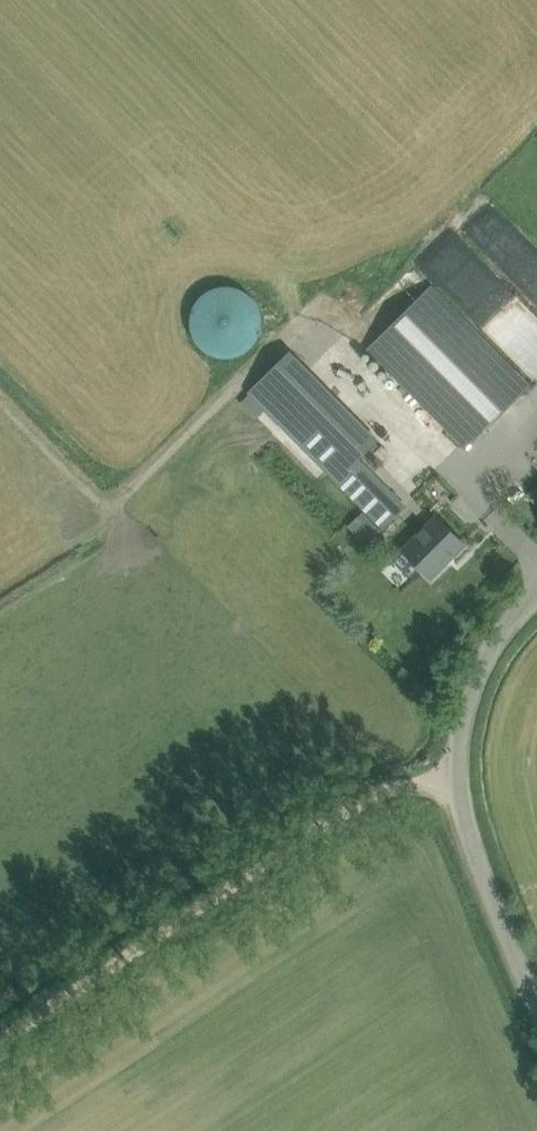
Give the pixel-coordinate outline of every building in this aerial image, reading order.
[(190,317),(190,320),(190,324),(191,327),(192,330),(193,333),(194,336),(195,338),(197,341),(199,344),(201,346),(203,348),(206,350),(208,352),(211,353),(214,354),(217,355),(220,356),(223,356),(226,356),(229,356),(233,356),(236,355),(239,354),(242,353),(244,352),(247,350),(249,348),(252,346),(254,344),(256,341),(257,338),(259,336),(260,333),(261,330),(262,327),(262,324),(262,320),(262,317),(262,314),(261,311),(260,308),(259,305),(257,302),(256,300),(254,297),(252,295),(249,293),(247,291),(244,289),(242,288),(239,287),(236,286),(233,285),(229,285),(226,284),(223,285),(220,285),(217,286),(214,287),(211,288),(208,289),(206,291),(203,293),(201,295),(199,297),(197,300),(195,302),(194,305),(192,308),(192,311),(191,314),(190,317)] [(368,348),(451,431),(467,447),(530,384),(432,285),(368,348)] [(266,409),(360,504),(365,509),(349,525),(367,544),(405,506),(358,458),(378,439),(290,351),(249,392),(250,393),(241,402),(256,418),(266,409)] [(528,494),(534,501),(536,498),(536,485),(528,494)] [(404,548),(416,561),(432,576),(466,543),(450,527),(437,515),(404,548)]
